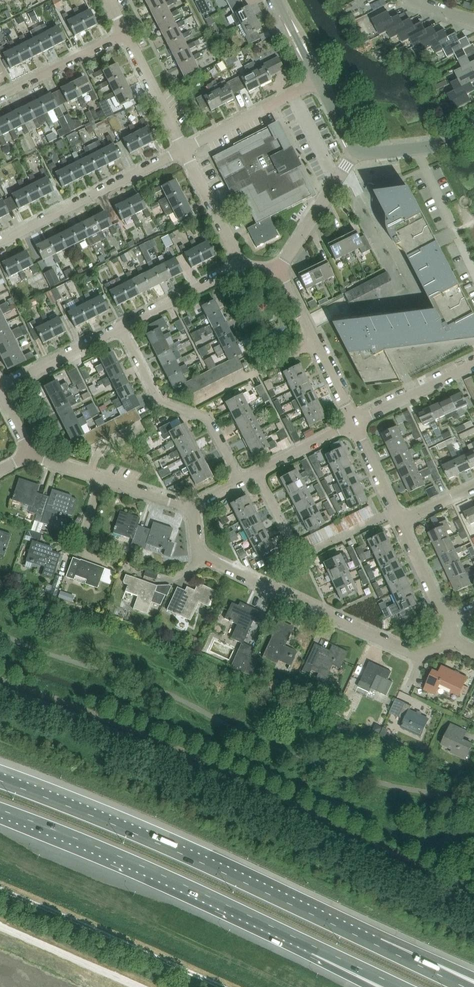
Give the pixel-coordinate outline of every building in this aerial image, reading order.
[(52,1),(56,9),(63,5),(60,0),(54,0),(52,1)] [(88,9),(93,6),(90,0),(84,0),(88,9)] [(145,2),(146,2),(151,12),(150,12),(151,13),(165,5),(164,3),(162,0),(149,0),(145,2)] [(164,3),(165,5),(151,13),(156,23),(171,16),(170,14),(166,7),(174,3),(172,0),(170,0),(164,3)] [(195,2),(198,8),(206,4),(204,0),(199,0),(195,2)] [(371,5),(374,11),(387,5),(385,0),(382,0),(371,5)] [(245,8),(241,1),(230,7),(233,14),(235,13),(241,24),(255,17),(249,6),(245,8)] [(463,8),(473,11),(473,8),(473,5),(465,2),(463,8)] [(73,9),(76,17),(78,16),(86,31),(86,30),(96,25),(97,25),(97,24),(96,24),(89,11),(90,11),(89,10),(81,15),(77,7),(73,9)] [(177,10),(170,14),(171,16),(156,23),(156,24),(157,24),(162,33),(161,34),(176,27),(175,25),(172,18),(179,14),(177,10)] [(380,36),(388,32),(383,23),(392,19),(388,12),(372,20),(380,36)] [(66,23),(67,22),(74,36),(75,36),(85,31),(86,31),(78,16),(76,17),(70,20),(66,13),(62,15),(66,23)] [(349,22),(352,20),(355,19),(353,13),(347,16),(346,17),(349,22)] [(399,16),(392,19),(383,23),(388,32),(391,39),(399,36),(395,27),(403,23),(399,16)] [(239,26),(249,44),(260,38),(256,31),(261,29),(255,17),(241,24),(241,25),(239,26)] [(358,22),(364,36),(371,33),(364,19),(358,22)] [(406,31),(414,27),(410,19),(403,23),(395,27),(399,36),(402,43),(410,39),(406,31)] [(183,21),(175,25),(176,27),(161,34),(162,34),(167,44),(167,45),(182,37),(181,35),(177,29),(185,25),(183,21)] [(417,35),(426,30),(422,23),(414,27),(406,31),(410,39),(414,47),(422,43),(417,35)] [(41,26),(44,33),(46,32),(54,47),(64,41),(64,42),(65,41),(58,27),(58,26),(48,31),(45,24),(41,26)] [(433,27),(426,30),(417,35),(422,43),(425,51),(433,47),(428,38),(437,34),(433,27)] [(30,31),(34,39),(35,38),(43,52),(53,47),(54,47),(46,32),(44,33),(38,37),(34,29),(30,31)] [(444,30),(437,34),(428,38),(433,47),(436,54),(444,50),(440,42),(448,38),(444,30)] [(188,32),(181,35),(182,37),(167,45),(172,55),(187,48),(186,46),(183,39),(190,36),(188,32)] [(456,34),(448,38),(440,42),(444,50),(448,58),(456,54),(451,46),(459,41),(456,34)] [(19,37),(23,44),(25,43),(32,58),(33,58),(32,57),(42,52),(42,53),(43,52),(35,38),(34,39),(27,42),(23,35),(19,37)] [(464,49),(471,45),(467,38),(459,41),(451,46),(456,54),(459,61),(468,57),(466,54),(464,49)] [(8,42),(12,50),(14,49),(21,63),(22,63),(32,58),(25,43),(23,44),(16,47),(13,40),(12,40),(8,42)] [(194,42),(186,46),(187,48),(172,55),(173,56),(178,65),(178,66),(192,59),(192,57),(188,50),(196,46),(194,42)] [(466,54),(473,51),(473,45),(473,44),(471,45),(464,49),(466,54)] [(3,55),(10,69),(11,69),(11,68),(21,63),(21,64),(21,63),(14,49),(12,50),(6,53),(2,46),(0,47),(0,52),(2,55),(3,55)] [(199,53),(192,57),(192,59),(178,66),(183,76),(183,77),(184,77),(198,70),(194,61),(201,57),(199,53)] [(283,69),(277,57),(270,61),(263,64),(264,66),(256,70),(252,62),(249,64),(260,86),(271,81),(269,76),(283,69)] [(469,59),(468,57),(459,61),(463,68),(467,77),(473,73),(473,63),(471,65),(469,59)] [(104,74),(107,81),(108,83),(122,76),(117,64),(116,64),(116,65),(103,71),(102,70),(94,73),(93,74),(95,78),(104,74)] [(240,76),(233,80),(239,91),(246,88),(248,92),(260,86),(249,64),(242,67),(246,75),(241,77),(240,76)] [(467,77),(463,68),(455,72),(459,80),(463,88),(471,84),(473,82),(473,73),(467,77)] [(110,85),(113,93),(114,94),(128,87),(122,76),(108,83),(107,81),(99,85),(101,90),(110,85)] [(84,77),(72,83),(79,97),(81,96),(88,92),(93,101),(97,99),(92,90),(91,91),(91,90),(90,90),(84,78),(84,77)] [(216,81),(211,83),(222,105),(234,99),(232,95),(239,91),(233,80),(225,83),(226,85),(220,88),(216,81)] [(471,84),(463,88),(459,80),(452,83),(455,91),(460,99),(468,95),(473,92),(473,89),(471,84)] [(86,105),(81,96),(79,97),(72,83),(60,89),(61,89),(67,102),(67,103),(77,98),(82,107),(86,105)] [(204,96),(203,95),(195,99),(201,110),(209,107),(211,111),(222,105),(211,83),(207,86),(210,93),(204,96)] [(134,99),(128,87),(114,94),(113,93),(104,97),(106,100),(106,101),(107,101),(115,97),(120,106),(121,106),(133,99),(134,99)] [(471,102),(468,95),(460,99),(455,91),(447,94),(456,111),(471,102)] [(50,94),(39,100),(46,114),(48,113),(55,109),(60,118),(64,116),(59,107),(57,108),(57,107),(50,94),(51,94),(50,94)] [(39,100),(27,105),(34,119),(36,118),(44,115),(48,123),(52,121),(48,113),(46,114),(39,100)] [(106,100),(99,103),(106,119),(114,115),(107,101),(106,101),(106,100)] [(27,105),(16,111),(23,125),(25,124),(32,120),(37,129),(41,127),(36,118),(34,119),(27,105)] [(94,109),(90,111),(93,117),(95,123),(100,120),(94,109)] [(134,110),(128,113),(134,124),(139,121),(134,110)] [(16,111),(4,117),(11,131),(13,130),(21,126),(25,135),(29,133),(25,124),(23,125),(16,111)] [(57,131),(60,137),(76,129),(69,115),(65,117),(64,116),(60,118),(59,117),(57,118),(62,128),(57,131)] [(0,119),(0,136),(2,135),(9,132),(14,141),(18,138),(13,130),(11,131),(4,117),(0,119)] [(144,129),(137,133),(135,134),(142,148),(153,142),(153,141),(147,129),(147,128),(148,127),(144,118),(140,120),(144,129)] [(129,153),(130,154),(142,148),(135,134),(137,133),(132,124),(128,126),(133,135),(123,140),(130,153),(129,153)] [(311,196),(281,136),(283,136),(277,125),(212,158),(231,196),(232,195),(239,192),(243,199),(256,224),(311,196)] [(56,139),(53,132),(46,136),(49,142),(56,139)] [(78,138),(75,132),(66,136),(69,143),(78,138)] [(110,146),(103,149),(101,150),(108,164),(120,158),(119,158),(113,145),(114,144),(110,135),(106,137),(110,146)] [(99,152),(92,155),(90,156),(97,170),(108,164),(101,150),(103,149),(98,140),(94,143),(99,152)] [(87,157),(80,161),(78,162),(85,176),(97,170),(90,156),(92,155),(87,146),(83,148),(87,157)] [(76,163),(69,166),(67,167),(74,181),(85,176),(78,162),(80,161),(76,152),(74,153),(72,154),(76,163)] [(62,187),(74,181),(67,167),(69,166),(65,157),(60,159),(65,168),(55,173),(55,174),(56,174),(62,187)] [(54,162),(47,166),(51,173),(57,169),(54,162)] [(44,179),(37,182),(35,183),(42,198),(53,192),(53,191),(47,178),(48,177),(44,168),(39,170),(44,179)] [(33,184),(25,188),(23,189),(30,203),(42,198),(35,183),(37,182),(32,174),(28,176),(33,184)] [(51,178),(48,180),(54,192),(56,190),(51,178)] [(18,209),(30,203),(23,189),(25,188),(21,179),(17,181),(21,190),(11,195),(12,196),(18,209)] [(162,190),(166,197),(167,199),(181,192),(175,180),(174,180),(175,180),(162,187),(161,187),(161,186),(152,190),(154,194),(162,190)] [(402,384),(386,353),(473,341),(473,314),(414,198),(415,197),(410,189),(376,194),(380,202),(393,226),(389,228),(399,249),(403,246),(434,307),(418,309),(418,308),(365,315),(366,316),(359,317),(358,316),(332,319),(368,389),(402,384)] [(168,201),(172,208),(173,210),(187,203),(181,192),(167,199),(166,197),(158,201),(160,205),(168,201)] [(239,192),(232,195),(236,202),(243,199),(239,192)] [(9,214),(2,201),(2,200),(3,200),(0,194),(0,218),(9,214)] [(138,195),(126,201),(133,215),(135,214),(143,210),(146,218),(147,218),(151,216),(147,208),(145,209),(145,208),(138,196),(139,195),(138,195)] [(139,222),(135,214),(133,215),(126,201),(115,207),(121,220),(121,221),(131,216),(135,224),(139,222)] [(192,215),(193,215),(187,203),(173,210),(172,208),(164,213),(166,217),(174,213),(179,222),(179,221),(192,215)] [(105,212),(92,218),(99,232),(101,231),(109,227),(113,235),(117,233),(113,225),(112,225),(111,225),(105,212)] [(269,217),(247,229),(256,247),(279,236),(269,217)] [(92,218),(81,224),(88,238),(90,237),(97,233),(101,241),(105,239),(101,231),(99,232),(92,218)] [(81,224),(70,229),(77,243),(79,242),(86,239),(90,247),(94,245),(90,237),(88,238),(81,224)] [(70,229),(58,235),(65,249),(67,248),(75,244),(79,252),(83,250),(79,242),(77,243),(70,229)] [(371,249),(364,235),(359,238),(355,230),(346,235),(353,251),(359,248),(362,254),(371,249)] [(58,235),(47,241),(54,255),(56,254),(63,250),(67,258),(71,256),(67,248),(65,249),(58,235)] [(168,235),(161,239),(166,248),(173,244),(168,235)] [(353,251),(346,235),(337,240),(344,255),(353,251)] [(189,242),(193,249),(195,248),(203,262),(213,257),(214,257),(214,256),(213,256),(207,243),(207,242),(197,247),(194,239),(189,242)] [(335,260),(344,255),(337,240),(327,244),(335,260)] [(60,262),(56,254),(54,255),(47,241),(36,246),(36,247),(42,260),(43,260),(52,256),(56,264),(60,262)] [(183,254),(184,254),(191,268),(192,268),(192,267),(202,262),(202,263),(203,262),(195,248),(193,249),(187,252),(183,245),(179,247),(183,254)] [(26,251),(13,257),(20,272),(22,271),(30,267),(34,275),(38,273),(34,264),(32,265),(26,252),(26,251)] [(132,260),(128,253),(120,257),(124,264),(132,260)] [(158,258),(161,265),(163,264),(171,279),(171,278),(181,273),(182,273),(182,272),(175,259),(175,258),(165,263),(162,256),(158,258)] [(26,278),(22,271),(20,272),(13,257),(2,263),(2,264),(9,277),(18,273),(22,281),(26,278)] [(326,260),(316,265),(324,281),(334,276),(326,260)] [(147,263),(151,271),(152,270),(160,284),(170,279),(171,279),(163,264),(161,265),(155,268),(151,261),(147,263)] [(3,273),(6,278),(9,277),(2,264),(0,265),(0,267),(3,273)] [(307,269),(315,285),(324,281),(316,265),(307,269)] [(136,269),(140,276),(142,275),(149,290),(150,289),(149,289),(159,284),(160,284),(152,270),(151,271),(144,274),(140,266),(136,269)] [(71,268),(63,272),(67,279),(75,275),(71,268)] [(53,269),(44,274),(50,287),(60,282),(53,269)] [(307,269),(298,274),(305,290),(315,285),(307,269)] [(125,274),(129,281),(131,280),(139,295),(149,290),(142,275),(140,276),(133,279),(130,272),(125,274)] [(347,292),(343,294),(347,302),(392,281),(388,272),(351,290),(347,292)] [(87,274),(81,277),(85,285),(91,282),(87,274)] [(115,279),(119,287),(120,286),(128,301),(128,300),(138,295),(139,295),(131,280),(129,281),(123,285),(119,277),(115,279)] [(108,292),(109,292),(110,292),(117,306),(116,306),(117,306),(118,306),(117,305),(127,300),(127,301),(128,301),(120,286),(119,287),(112,290),(108,283),(104,285),(108,292)] [(84,295),(87,303),(89,302),(97,316),(107,311),(108,311),(108,310),(101,297),(101,296),(92,300),(88,293),(84,295)] [(73,301),(77,308),(79,307),(86,322),(87,321),(96,316),(97,316),(89,302),(87,303),(81,306),(77,298),(73,301)] [(200,321),(207,318),(219,311),(214,301),(202,307),(205,314),(198,317),(200,321)] [(8,306),(6,302),(0,305),(0,311),(8,306)] [(66,314),(67,313),(68,313),(75,327),(74,327),(75,327),(76,327),(76,326),(86,321),(86,322),(79,307),(77,308),(70,311),(67,304),(62,306),(66,314)] [(6,323),(2,315),(11,311),(8,306),(0,311),(0,326),(6,323)] [(219,311),(207,318),(211,324),(203,328),(205,332),(225,322),(219,311)] [(41,317),(45,324),(47,323),(54,338),(54,337),(64,332),(64,333),(66,332),(65,331),(65,332),(58,318),(58,317),(49,322),(45,315),(41,317)] [(187,328),(192,325),(188,316),(182,319),(187,328)] [(159,329),(166,325),(163,319),(149,326),(152,332),(146,335),(152,346),(164,340),(171,336),(169,333),(162,336),(159,329)] [(35,341),(40,338),(43,343),(44,343),(54,338),(47,323),(45,324),(38,327),(35,320),(27,324),(35,341)] [(180,320),(174,322),(179,332),(184,329),(180,320)] [(205,332),(207,336),(214,332),(218,339),(230,333),(225,322),(205,332)] [(21,331),(19,327),(10,331),(6,323),(0,326),(0,342),(21,331)] [(199,335),(197,330),(190,334),(192,339),(199,335)] [(1,357),(19,348),(15,340),(23,336),(21,331),(0,342),(0,356),(1,357)] [(218,339),(221,346),(214,349),(216,353),(236,343),(230,333),(218,339)] [(192,339),(194,343),(202,340),(199,335),(192,339)] [(157,357),(176,347),(175,343),(174,343),(168,346),(164,340),(152,346),(157,357)] [(232,359),(237,356),(241,354),(236,343),(216,353),(218,357),(225,353),(229,360),(232,359)] [(202,357),(209,353),(205,346),(198,350),(202,357)] [(37,354),(34,347),(33,348),(37,354),(33,356),(31,352),(23,356),(19,348),(1,357),(7,370),(37,354)] [(171,354),(178,350),(176,347),(157,357),(162,367),(174,361),(171,354)] [(96,369),(98,373),(105,369),(117,363),(112,352),(100,359),(103,366),(96,369)] [(238,370),(243,368),(237,356),(232,359),(238,370)] [(209,370),(214,368),(209,359),(205,361),(209,370)] [(232,373),(238,370),(232,359),(229,360),(226,362),(232,373)] [(178,368),(174,361),(162,367),(168,378),(187,368),(185,365),(178,368)] [(227,376),(232,373),(226,362),(221,364),(227,376)] [(105,369),(108,376),(101,380),(104,384),(123,374),(117,363),(105,369)] [(221,379),(227,376),(221,364),(216,367),(221,379)] [(300,365),(283,373),(287,382),(304,373),(300,365)] [(85,380),(90,377),(85,366),(79,369),(85,380)] [(216,381),(221,379),(216,367),(210,370),(216,381)] [(74,385),(82,381),(76,368),(68,372),(74,385)] [(182,375),(189,372),(187,368),(168,378),(173,389),(183,384),(186,382),(182,375)] [(211,384),(216,381),(210,370),(205,373),(211,384)] [(205,387),(211,384),(205,373),(200,375),(205,387)] [(304,373),(287,382),(292,391),(308,382),(304,373)] [(104,384),(105,387),(112,383),(116,391),(128,384),(123,374),(104,384)] [(200,390),(205,387),(200,375),(194,378),(200,390)] [(195,392),(200,390),(194,378),(189,381),(195,392)] [(471,378),(466,381),(473,399),(473,384),(471,378)] [(263,382),(268,391),(274,388),(270,379),(263,382)] [(67,384),(60,388),(56,381),(44,387),(50,398),(62,392),(69,388),(67,384)] [(189,381),(186,382),(183,384),(189,395),(195,392),(189,381)] [(79,392),(86,389),(83,382),(76,386),(79,392)] [(308,382),(292,391),(296,399),(313,391),(308,382)] [(116,391),(119,397),(112,401),(114,405),(134,395),(128,384),(116,391)] [(266,393),(261,385),(255,388),(259,396),(266,393)] [(279,397),(274,388),(268,391),(272,400),(279,397)] [(298,403),(300,408),(317,400),(313,391),(296,399),(292,402),(294,405),(298,403)] [(55,408),(74,399),(72,395),(66,398),(62,392),(50,398),(55,408)] [(84,400),(90,397),(88,392),(81,395),(84,400)] [(468,405),(472,403),(473,402),(470,396),(465,398),(463,392),(452,398),(461,417),(466,415),(463,407),(468,405)] [(259,396),(263,403),(269,400),(266,393),(259,396)] [(230,412),(246,403),(242,394),(225,403),(230,412)] [(130,411),(135,408),(139,406),(134,395),(114,405),(116,408),(123,405),(127,412),(130,411)] [(272,400),(277,409),(283,406),(279,397),(272,400)] [(461,417),(452,398),(440,403),(446,415),(448,419),(455,416),(457,419),(461,417)] [(60,419),(72,413),(69,406),(76,402),(74,399),(55,408),(60,419)] [(321,409),(317,400),(300,408),(296,410),(298,414),(302,412),(304,417),(321,409)] [(234,421),(251,412),(246,403),(230,412),(234,421)] [(430,408),(436,420),(446,415),(440,403),(430,408)] [(287,415),(283,406),(277,409),(281,418),(287,415)] [(91,416),(98,413),(95,407),(88,411),(91,416)] [(135,408),(130,411),(136,422),(141,420),(135,408)] [(439,428),(436,420),(430,408),(419,413),(424,425),(430,423),(434,431),(439,428)] [(326,418),(321,409),(304,417),(301,419),(302,422),(306,421),(309,426),(326,418)] [(130,411),(127,412),(124,414),(130,425),(136,422),(130,411)] [(403,414),(413,434),(418,431),(409,411),(403,414)] [(239,429),(255,421),(251,412),(234,421),(239,429)] [(66,430),(85,420),(83,417),(76,420),(72,413),(60,419),(66,430)] [(124,414),(119,416),(125,428),(130,425),(124,414)] [(292,424),(287,415),(281,418),(286,427),(292,424)] [(119,416),(113,419),(119,431),(125,428),(119,416)] [(94,421),(97,427),(104,423),(102,418),(94,421)] [(113,419),(108,422),(114,433),(119,431),(113,419)] [(71,441),(81,436),(84,434),(80,428),(87,424),(85,420),(66,430),(71,441)] [(471,420),(463,424),(466,429),(473,425),(471,420)] [(243,438),(260,430),(255,421),(239,429),(243,438)] [(108,422),(103,425),(109,436),(114,433),(108,422)] [(158,428),(164,440),(171,436),(173,441),(190,432),(185,424),(173,430),(169,423),(158,428)] [(290,435),(294,443),(300,441),(292,424),(286,427),(290,435)] [(458,432),(466,429),(463,424),(456,428),(458,432)] [(103,425),(97,427),(103,439),(109,436),(103,425)] [(97,427),(92,430),(98,442),(103,439),(97,427)] [(383,434),(389,446),(404,439),(398,427),(383,434)] [(288,438),(283,429),(279,431),(276,432),(281,441),(288,438)] [(92,430),(87,433),(92,444),(98,442),(92,430)] [(260,430),(243,438),(248,447),(264,438),(260,430)] [(451,430),(442,434),(444,439),(453,435),(451,430)] [(422,438),(418,431),(413,434),(416,441),(422,438)] [(430,446),(444,439),(442,434),(434,438),(430,431),(424,434),(430,446)] [(173,441),(175,445),(178,450),(194,442),(190,432),(173,441)] [(469,437),(467,432),(459,436),(462,440),(469,437)] [(84,434),(81,436),(87,447),(92,444),(87,433),(84,434)] [(274,440),(267,444),(264,438),(248,447),(252,456),(269,447),(270,450),(277,447),(274,440)] [(389,446),(394,457),(409,450),(404,439),(389,446)] [(448,447),(455,443),(453,439),(446,442),(448,447)] [(164,446),(166,450),(175,445),(173,441),(164,446)] [(199,450),(194,442),(178,450),(169,455),(171,459),(180,454),(182,459),(199,450)] [(440,450),(448,447),(446,442),(438,446),(440,450)] [(471,469),(473,467),(473,445),(473,442),(467,445),(471,453),(465,455),(471,469)] [(455,461),(461,474),(471,469),(465,455),(460,458),(454,444),(448,447),(455,461)] [(326,455),(330,464),(347,456),(342,447),(326,455)] [(426,447),(421,450),(425,457),(430,455),(426,447)] [(199,450),(182,459),(187,467),(203,459),(199,450)] [(394,457),(399,469),(414,462),(409,450),(394,457)] [(315,454),(309,457),(316,470),(320,468),(322,467),(315,454)] [(334,473),(351,465),(347,456),(330,464),(334,473)] [(203,459),(187,467),(191,476),(208,468),(203,459)] [(308,475),(312,473),(305,459),(300,462),(307,475),(308,475)] [(427,463),(430,469),(436,467),(433,461),(427,463)] [(461,474),(455,461),(443,466),(450,479),(461,474)] [(399,469),(405,480),(420,473),(414,462),(399,469)] [(334,473),(338,482),(355,474),(351,465),(334,473)] [(441,478),(436,467),(430,469),(436,481),(441,478)] [(208,468),(191,476),(195,485),(212,476),(208,468)] [(420,474),(420,473),(405,480),(410,492),(425,485),(422,479),(432,474),(430,469),(420,474)] [(280,478),(285,487),(301,479),(307,476),(305,471),(299,474),(297,470),(280,478)] [(359,483),(355,474),(338,482),(342,491),(359,483)] [(37,514),(42,497),(36,495),(39,485),(19,479),(12,500),(31,506),(29,512),(37,514)] [(301,479),(285,487),(289,496),(306,487),(301,479)] [(178,492),(188,486),(185,480),(174,486),(178,492)] [(359,483),(342,491),(347,500),(364,492),(359,483)] [(289,496),(294,504),(310,496),(306,487),(289,496)] [(72,496),(52,489),(49,499),(42,497),(37,514),(35,521),(48,525),(52,513),(65,517),(66,514),(72,516),(77,499),(71,497),(72,496)] [(364,492),(347,500),(351,508),(367,500),(364,492)] [(233,508),(235,513),(252,504),(247,495),(226,506),(228,510),(233,508)] [(294,504),(299,513),(315,505),(310,496),(294,504)] [(328,501),(323,503),(326,510),(331,508),(328,501)] [(235,513),(239,521),(256,513),(252,504),(235,513)] [(299,513),(303,522),(319,513),(315,505),(299,513)] [(369,518),(374,515),(369,505),(364,508),(369,518)] [(335,514),(331,508),(326,510),(330,517),(335,514)] [(369,518),(364,508),(359,510),(364,520),(369,518)] [(465,512),(471,524),(473,523),(473,508),(465,512)] [(364,520),(359,510),(354,512),(359,523),(364,520)] [(138,547),(143,531),(137,529),(140,518),(120,511),(113,533),(132,539),(130,545),(138,547)] [(359,523),(354,512),(349,515),(354,525),(359,523)] [(239,521),(244,530),(261,521),(256,513),(239,521)] [(322,518),(319,513),(303,522),(308,531),(328,520),(326,515),(322,518)] [(354,525),(349,515),(344,517),(349,527),(354,525)] [(349,527),(344,517),(339,520),(344,530),(349,527)] [(459,534),(465,531),(460,519),(454,522),(459,534)] [(344,530),(339,520),(334,522),(339,532),(344,530)] [(429,534),(435,545),(450,538),(447,531),(452,530),(447,520),(441,523),(443,527),(429,534)] [(244,530),(248,538),(265,530),(261,521),(244,530)] [(173,529),(153,522),(150,533),(143,531),(138,547),(151,552),(153,546),(166,550),(173,529)] [(339,532),(334,522),(329,525),(334,535),(339,532)] [(329,537),(334,535),(329,525),(324,527),(329,537)] [(329,537),(324,527),(319,529),(324,540),(329,537)] [(388,541),(384,532),(376,536),(373,530),(374,529),(373,528),(363,533),(366,541),(367,540),(371,549),(388,541)] [(324,540),(319,529),(314,532),(319,542),(324,540)] [(248,538),(253,547),(269,539),(265,530),(248,538)] [(3,556),(11,534),(0,531),(0,555),(3,556)] [(465,531),(459,534),(463,540),(469,537),(465,531)] [(319,542),(314,532),(309,534),(314,545),(319,542)] [(314,545),(309,534),(304,537),(309,547),(314,545)] [(454,536),(450,538),(435,545),(440,557),(456,549),(452,542),(456,540),(454,536)] [(309,547),(304,537),(299,539),(304,550),(309,547)] [(269,539),(253,547),(250,549),(252,554),(255,552),(257,557),(274,548),(269,539)] [(33,541),(27,560),(45,566),(43,574),(52,577),(60,554),(51,552),(52,548),(33,541)] [(388,541),(371,549),(375,558),(392,550),(388,541)] [(352,560),(357,558),(351,546),(347,549),(352,560)] [(362,546),(356,549),(359,556),(364,554),(365,553),(362,546)] [(440,557),(445,569),(461,561),(458,555),(462,553),(460,548),(456,550),(456,549),(440,557)] [(375,558),(379,567),(397,559),(392,550),(375,558)] [(323,563),(327,572),(344,564),(349,562),(345,552),(340,554),(323,563)] [(266,565),(279,559),(277,553),(264,560),(266,565)] [(84,583),(97,588),(104,568),(104,569),(81,560),(80,560),(73,558),(66,576),(73,579),(75,576),(86,580),(84,583)] [(397,559),(379,567),(384,576),(401,568),(397,559)] [(445,569),(451,580),(471,570),(469,567),(465,570),(461,561),(445,569)] [(348,572),(344,564),(327,572),(331,580),(348,572)] [(405,577),(401,568),(384,576),(388,585),(405,577)] [(473,576),(471,570),(451,580),(456,592),(472,584),(469,578),(473,576)] [(353,582),(348,572),(331,580),(335,590),(353,582)] [(127,585),(125,593),(137,597),(133,609),(147,614),(151,602),(160,606),(165,595),(168,596),(171,586),(168,585),(157,586),(126,575),(123,582),(124,584),(127,585)] [(56,597),(63,578),(56,576),(50,595),(56,597)] [(409,586),(405,577),(388,585),(392,594),(409,586)] [(357,591),(353,582),(335,590),(339,599),(357,591)] [(167,610),(190,621),(199,603),(207,607),(210,600),(211,601),(212,599),(212,598),(215,591),(198,583),(192,596),(185,593),(185,591),(177,587),(172,598),(167,610)] [(392,594),(396,603),(413,595),(409,586),(392,594)] [(413,595),(396,603),(389,606),(393,615),(398,613),(401,620),(412,615),(409,608),(417,604),(413,595)] [(256,622),(261,612),(240,602),(239,606),(232,603),(224,619),(237,625),(231,638),(243,643),(253,621),(256,622)] [(387,607),(381,610),(386,619),(391,617),(387,607)] [(287,672),(296,651),(284,646),(292,629),(278,623),(272,636),(272,637),(262,657),(278,665),(277,668),(287,672)] [(340,668),(348,651),(324,640),(310,669),(327,677),(332,664),(340,668)] [(245,672),(251,657),(255,648),(244,643),(240,652),(238,651),(231,666),(245,672)] [(251,657),(245,672),(252,675),(258,660),(251,657)] [(370,693),(371,689),(386,696),(392,682),(388,680),(391,672),(369,662),(358,687),(370,693)] [(458,695),(466,677),(442,666),(439,673),(432,670),(424,689),(435,694),(440,683),(451,689),(450,691),(458,695)] [(396,698),(390,712),(398,716),(405,702),(396,698)] [(420,736),(428,720),(409,711),(411,705),(405,702),(398,716),(404,719),(400,726),(420,736)] [(465,758),(472,744),(459,738),(462,732),(449,726),(440,744),(451,749),(450,751),(465,758)]
